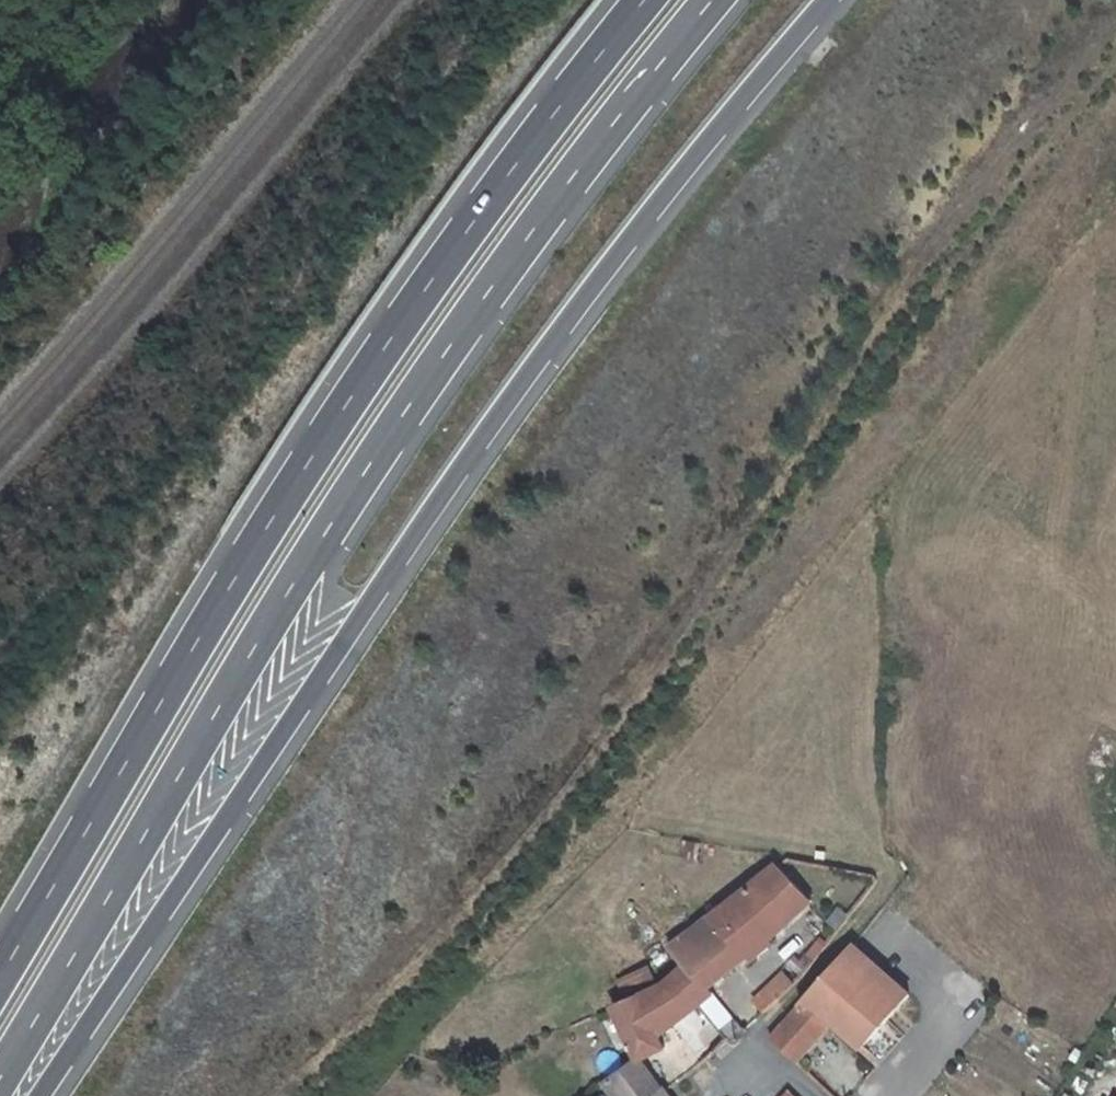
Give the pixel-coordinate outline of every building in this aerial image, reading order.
[(698,860),(701,843),(685,840),(681,857),(698,860)] [(739,869),(743,850),(732,848),(729,867),(739,869)] [(672,950),(686,968),(708,988),(749,958),(754,953),(764,944),(769,947),(774,943),(770,939),(762,930),(774,919),(782,928),(811,902),(777,866),(672,950)] [(828,922),(840,931),(851,917),(840,908),(828,922)] [(762,930),(770,939),(782,928),(774,919),(762,930)] [(806,955),(814,962),(828,946),(819,939),(806,955)] [(754,953),(757,958),(769,947),(764,944),(754,953)] [(835,966),(806,999),(814,1005),(864,1049),(910,996),(865,957),(853,946),(835,966)] [(749,958),(753,962),(757,958),(754,953),(749,958)] [(800,961),(808,969),(814,962),(806,955),(800,961)] [(618,980),(625,996),(657,980),(650,965),(618,980)] [(700,1004),(714,994),(708,988),(686,968),(666,985),(615,1010),(640,1060),(663,1048),(658,1037),(700,1004)] [(755,1002),(765,1013),(794,984),(784,973),(755,1002)] [(814,1005),(806,999),(802,1004),(809,1010),(814,1005)] [(794,1060),(796,1061),(827,1027),(809,1010),(802,1004),(771,1039),(794,1060)] [(730,1039),(739,1036),(744,1031),(735,1020),(722,1031),(729,1039),(730,1039)] [(604,1071),(609,1079),(631,1062),(626,1055),(604,1071)] [(609,1079),(605,1082),(615,1095),(668,1095),(665,1092),(649,1070),(644,1073),(635,1060),(631,1062),(609,1079)] [(707,1075),(699,1066),(684,1078),(692,1087),(707,1075)]
